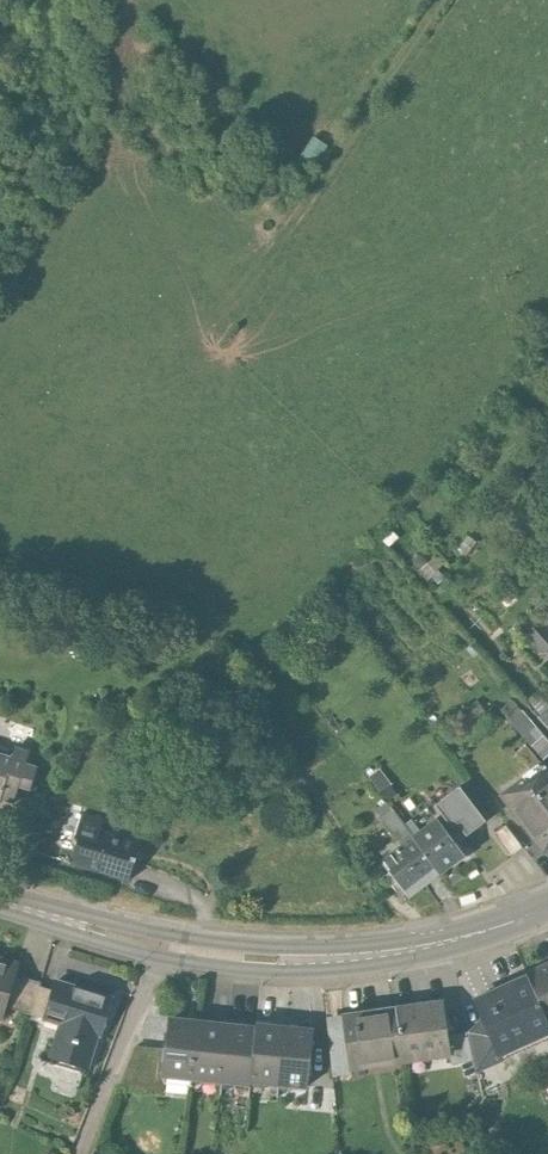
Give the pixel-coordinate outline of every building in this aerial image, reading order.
[(0,754),(0,800),(1,798),(12,802),(18,785),(29,788),(36,765),(27,762),(30,751),(13,745),(10,757),(0,754)] [(528,783),(524,778),(502,796),(542,849),(547,844),(547,770),(547,769),(528,783)] [(443,827),(437,819),(413,836),(412,836),(439,873),(452,864),(453,866),(467,856),(457,842),(455,843),(451,838),(462,830),(466,836),(485,821),(459,787),(435,806),(448,823),(443,827)] [(523,848),(505,825),(494,833),(511,856),(523,848)] [(139,841),(98,829),(95,840),(79,835),(72,860),(114,873),(113,875),(129,880),(137,855),(135,855),(139,841)] [(413,836),(408,830),(399,836),(404,844),(382,860),(390,872),(384,876),(391,886),(397,881),(407,895),(439,873),(412,836),(413,836)] [(0,960),(0,1017),(1,1018),(4,1006),(13,974),(16,965),(0,960)] [(527,976),(546,1018),(547,1017),(547,967),(527,976)] [(39,981),(13,974),(4,1006),(29,1014),(29,1013),(37,987),(39,981)] [(475,1000),(487,1027),(498,1052),(547,1030),(547,1023),(546,1018),(527,976),(475,1000)] [(111,998),(55,981),(52,991),(44,1017),(62,1023),(50,1062),(83,1072),(95,1033),(100,1035),(111,998)] [(52,991),(37,987),(29,1013),(44,1017),(52,991)] [(443,1007),(394,1013),(401,1066),(450,1059),(447,1037),(443,1007)] [(394,1013),(344,1020),(348,1043),(351,1072),(401,1066),(394,1013)] [(199,1022),(170,1019),(169,1035),(165,1035),(164,1050),(163,1059),(166,1059),(164,1075),(193,1078),(199,1022)] [(227,1025),(199,1022),(193,1078),(221,1081),(227,1025)] [(285,1027),(256,1024),(255,1028),(250,1081),(279,1084),(285,1027)] [(255,1028),(227,1025),(221,1081),(250,1084),(250,1081),(255,1028)] [(313,1030),(285,1027),(279,1084),(307,1087),(313,1030)] [(498,1052),(487,1027),(469,1036),(473,1063),(498,1052)] [(468,1034),(447,1037),(450,1059),(452,1069),(474,1066),(473,1063),(469,1036),(468,1034)] [(348,1043),(330,1045),(333,1077),(351,1075),(351,1072),(348,1043)] [(164,1050),(134,1047),(119,1087),(163,1092),(164,1075),(166,1059),(163,1059),(164,1050)]
